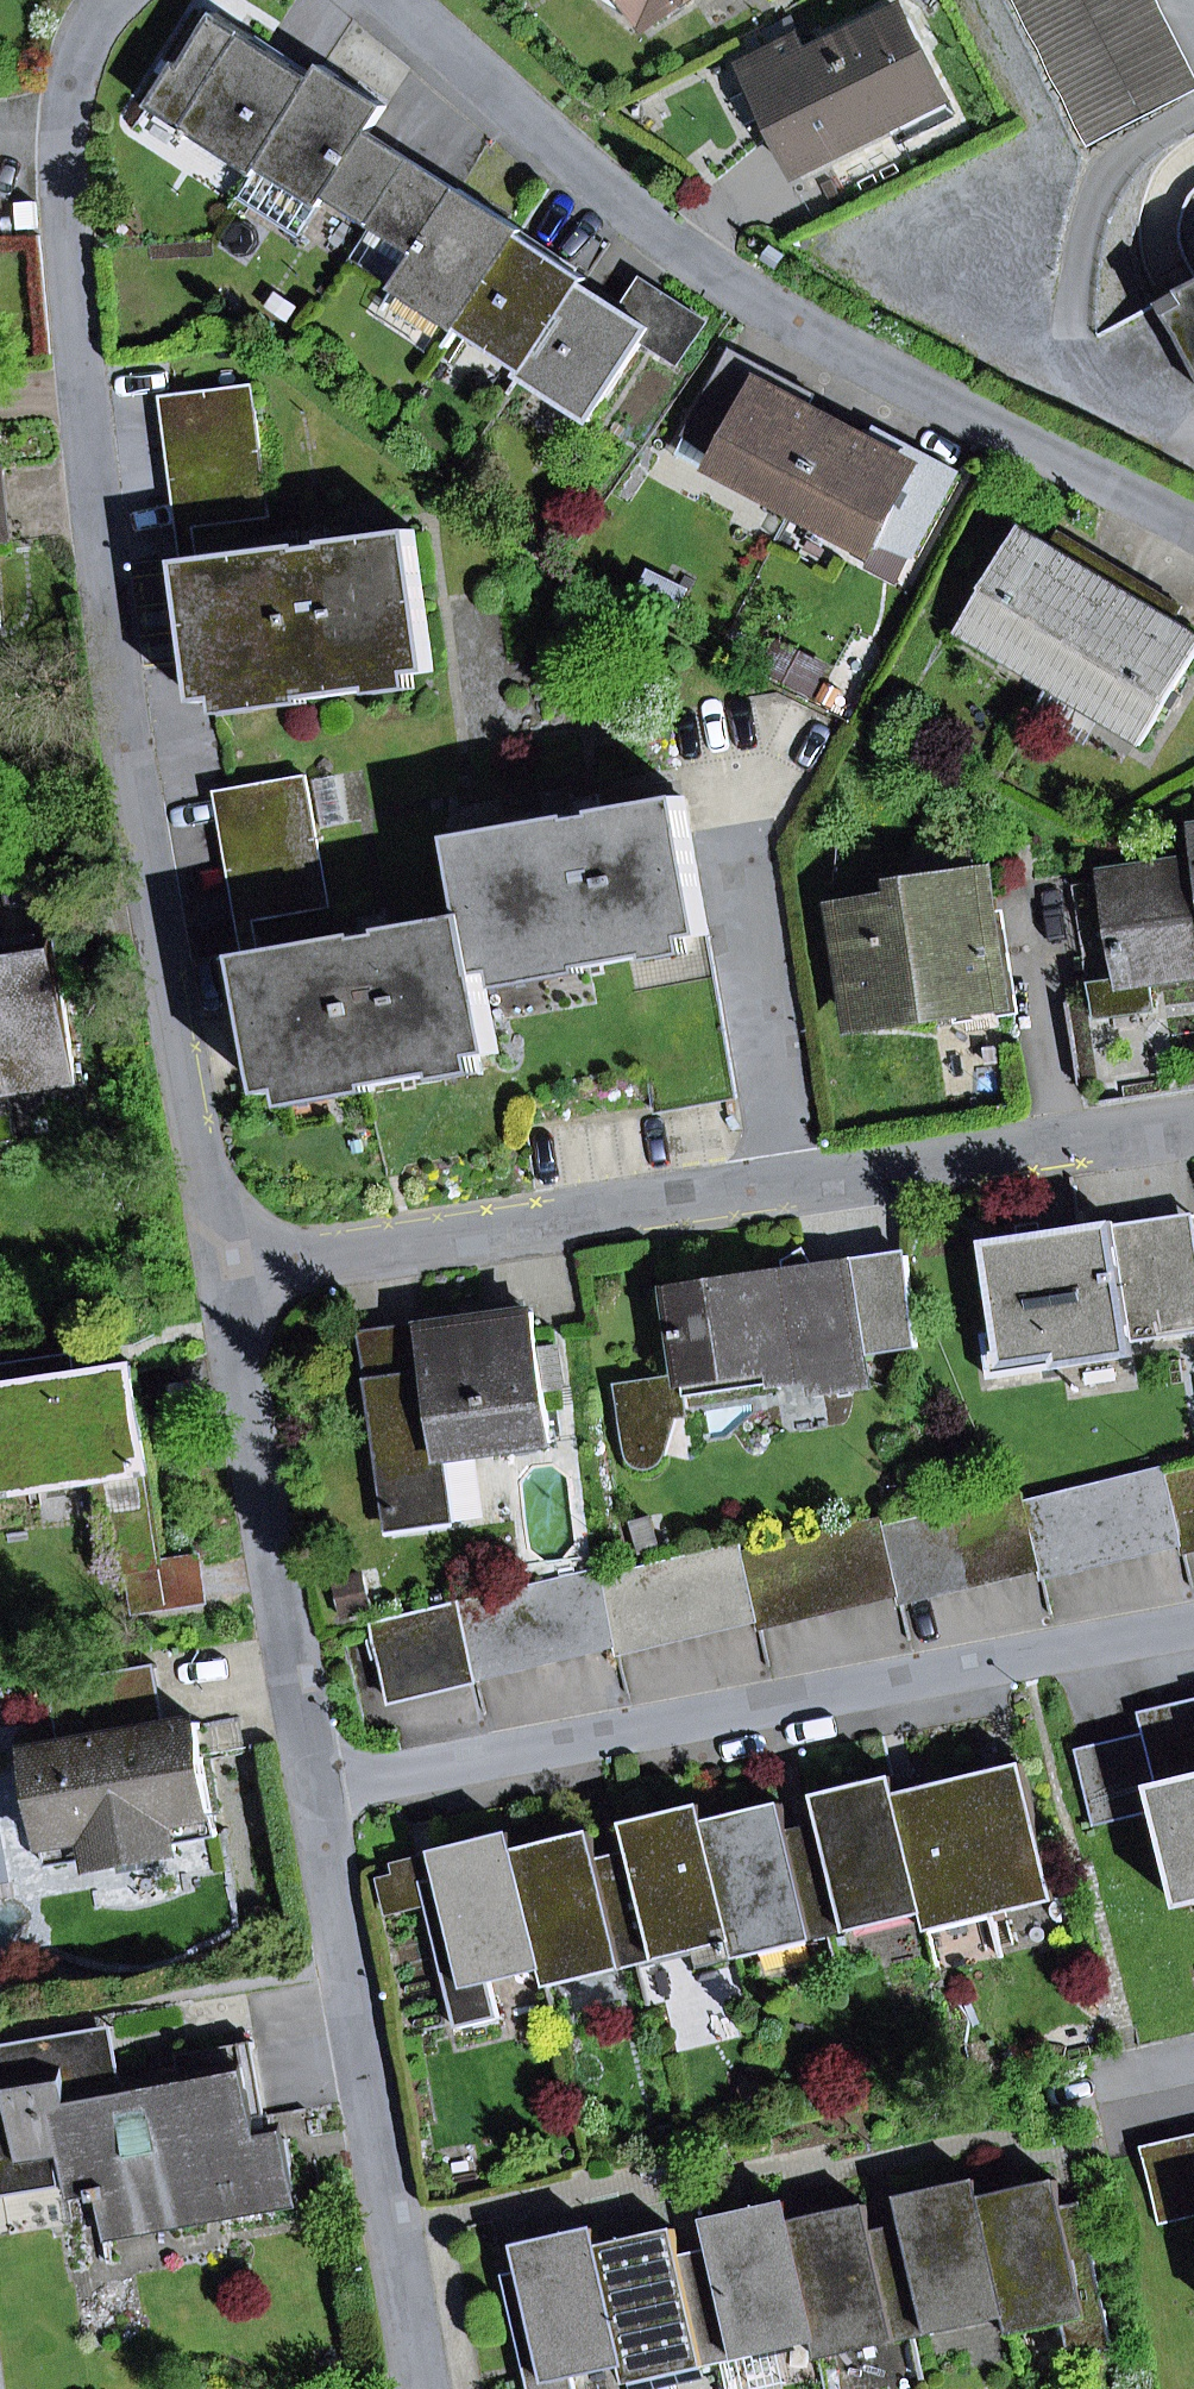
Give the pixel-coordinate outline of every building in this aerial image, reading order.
[(684,0),(639,0),(652,21),(684,0)] [(1193,93),(1193,67),(1160,0),(1013,0),(1088,147),(1193,93)] [(151,106),(189,131),(195,135),(254,173),(245,185),(246,186),(255,173),(315,81),(313,80),(215,15),(151,106)] [(755,83),(801,173),(891,128),(934,106),(905,47),(918,40),(909,22),(900,16),(888,16),(808,56),(799,39),(778,49),(787,67),(755,83)] [(899,144),(958,114),(921,39),(918,40),(905,47),(934,106),(891,128),(899,144)] [(778,49),(747,65),(755,83),(787,67),(778,49)] [(328,197),(372,226),(414,160),(370,132),(386,106),(323,65),(313,80),(315,81),(255,173),(246,186),(240,198),(302,237),(328,197)] [(195,135),(189,131),(186,135),(192,139),(195,135)] [(416,255),(394,289),(456,330),(458,328),(519,235),(520,236),(523,231),(414,160),(372,226),(416,255)] [(519,235),(458,328),(524,371),(520,376),(522,377),(525,372),(583,284),(584,285),(588,280),(520,236),(519,235)] [(1184,251),(1193,272),(1193,246),(1184,251)] [(644,341),(650,330),(652,328),(629,314),(584,285),(583,284),(525,372),(522,377),(591,422),(644,341)] [(652,328),(650,330),(658,336),(652,346),(678,363),(706,323),(648,285),(629,314),(652,328)] [(1160,303),(1193,371),(1193,286),(1160,303)] [(644,341),(652,346),(658,336),(650,330),(644,341)] [(718,461),(715,466),(795,508),(837,428),(805,411),(813,396),(732,353),(695,421),(729,439),(718,461)] [(270,518),(252,385),(176,395),(193,528),(197,528),(270,518)] [(197,528),(193,528),(176,395),(162,397),(183,562),(201,560),(197,528)] [(688,435),(690,436),(718,461),(729,439),(695,421),(688,435)] [(878,430),(869,446),(837,428),(795,508),(873,550),(887,523),(921,542),(958,473),(878,430)] [(914,555),(921,542),(887,523),(873,550),(864,566),(899,584),(914,555)] [(303,547),(331,543),(328,525),(300,529),(303,547)] [(1023,527),(963,627),(1054,682),(1122,570),(1088,550),(1079,565),(1052,549),(1024,532),(1023,527)] [(433,671),(415,532),(331,543),(303,547),(201,560),(183,562),(201,701),(221,699),(305,688),(306,698),(374,689),(373,679),(414,674),(433,671)] [(1088,550),(1061,534),(1052,549),(1079,565),(1088,550)] [(1156,591),(1122,570),(1054,682),(1055,683),(1106,714),(1146,737),(1193,658),(1193,635),(1174,623),(1147,607),(1156,591)] [(1183,607),(1156,591),(1147,607),(1174,623),(1183,607)] [(375,695),(416,690),(414,674),(373,679),(374,689),(375,695)] [(1035,714),(1087,746),(1106,714),(1055,683),(1035,714)] [(223,715),(307,704),(306,698),(305,688),(221,699),(223,715)] [(328,909),(305,775),(229,789),(252,922),(256,922),(328,909)] [(256,922),(252,922),(229,789),(215,792),(244,957),(262,954),(256,922)] [(576,819),(604,814),(601,796),(573,801),(576,819)] [(652,954),(651,945),(710,935),(687,799),(604,814),(576,819),(457,839),(470,917),(470,918),(472,918),(482,975),(485,975),(501,972),(584,957),(586,966),(629,958),(652,954)] [(954,1009),(1004,1001),(990,913),(985,877),(975,879),(971,855),(916,864),(920,887),(902,889),(904,903),(842,912),(859,1023),(954,1009)] [(1123,983),(1148,979),(1193,972),(1193,864),(1107,876),(1123,981),(1123,983)] [(956,1024),(1021,1014),(1006,910),(990,913),(1004,1001),(954,1009),(956,1024)] [(363,936),(391,931),(388,914),(360,919),(363,936)] [(480,1057),(499,1053),(485,975),(482,975),(472,918),(470,918),(470,917),(391,931),(363,936),(262,954),(244,957),(268,1094),(288,1091),(372,1076),(374,1086),(441,1074),(439,1064),(480,1057)] [(652,954),(629,958),(656,1112),(739,1099),(710,935),(651,945),(652,954)] [(6,1075),(70,1065),(74,1064),(55,938),(0,946),(0,1084),(7,1083),(6,1075)] [(504,987),(587,972),(586,966),(584,957),(501,972),(504,987)] [(1153,1009),(1148,979),(1123,983),(1123,981),(1094,985),(1098,1017),(1153,1009)] [(442,1080),(483,1073),(480,1057),(439,1064),(441,1074),(442,1080)] [(73,1086),(70,1065),(6,1075),(7,1083),(0,1084),(0,1097),(73,1086)] [(291,1107),(375,1092),(374,1086),(372,1076),(288,1091),(291,1107)] [(1193,1290),(1193,1216),(1155,1222),(1166,1294),(1193,1290)] [(1134,1343),(1193,1334),(1193,1290),(1166,1294),(1155,1222),(1116,1228),(1116,1222),(1043,1233),(1021,1236),(984,1242),(998,1333),(985,1335),(991,1379),(1136,1357),(1134,1343)] [(1020,1226),(1021,1236),(1043,1233),(1042,1223),(1020,1226)] [(785,1262),(786,1274),(817,1270),(805,1251),(785,1262)] [(867,1384),(863,1355),(917,1347),(908,1256),(817,1270),(786,1274),(670,1292),(683,1375),(686,1397),(780,1383),(778,1367),(813,1362),(815,1377),(818,1391),(867,1384)] [(452,1520),(442,1458),(552,1442),(532,1313),(362,1338),(391,1529),(452,1520)] [(166,1565),(135,1369),(75,1378),(72,1358),(16,1366),(20,1387),(0,1390),(0,1495),(98,1480),(112,1561),(125,1559),(127,1571),(130,1571),(166,1565)] [(780,1383),(815,1377),(813,1362),(778,1367),(780,1383)] [(20,1387),(16,1366),(0,1368),(0,1390),(20,1387)] [(649,1474),(666,1464),(695,1459),(686,1397),(683,1375),(615,1386),(628,1463),(638,1472),(649,1474)] [(1165,1476),(1163,1467),(1128,1476),(1145,1547),(1180,1539),(1182,1548),(1183,1547),(1165,1476)] [(1165,1476),(1183,1547),(1184,1547),(1193,1545),(1193,1469),(1165,1476)] [(1145,1547),(1128,1476),(1093,1484),(1111,1555),(1145,1547)] [(1111,1555),(1093,1484),(1059,1493),(1077,1564),(1111,1555)] [(1039,1564),(1024,1501),(1025,1501),(1023,1493),(987,1502),(1004,1572),(1038,1564),(1040,1573),(1041,1572),(1039,1564)] [(1077,1564),(1059,1493),(1025,1501),(1024,1501),(1039,1564),(1041,1572),(1042,1572),(1077,1564)] [(1004,1572),(987,1502),(952,1510),(969,1581),(1004,1572)] [(969,1581),(952,1510),(918,1518),(935,1589),(969,1581)] [(900,1598),(882,1527),(883,1526),(881,1518),(845,1526),(862,1598),(896,1589),(899,1598),(900,1598)] [(935,1589),(918,1518),(883,1526),(882,1527),(900,1598),(901,1598),(935,1589)] [(862,1598),(845,1526),(810,1535),(828,1606),(862,1598)] [(828,1606),(810,1535),(776,1543),(794,1614),(828,1606)] [(1042,1572),(1044,1581),(1182,1548),(1180,1539),(1145,1547),(1111,1555),(1077,1564),(1042,1572)] [(758,1623),(741,1552),(742,1552),(740,1543),(704,1552),(722,1623),(755,1615),(757,1623),(758,1623)] [(794,1614),(776,1543),(742,1552),(741,1552),(758,1623),(759,1623),(794,1614)] [(1184,1547),(1186,1556),(1193,1554),(1193,1545),(1184,1547)] [(722,1623),(704,1552),(670,1560),(687,1631),(722,1623)] [(136,1609),(207,1598),(201,1560),(166,1565),(130,1571),(136,1609)] [(687,1631),(670,1560),(635,1568),(653,1640),(687,1631)] [(901,1598),(903,1606),(1040,1573),(1038,1564),(1004,1572),(969,1581),(935,1589),(901,1598)] [(653,1640),(635,1568),(600,1577),(617,1648),(618,1648),(653,1640)] [(600,1577),(598,1569),(528,1586),(545,1657),(613,1640),(615,1649),(617,1648),(600,1577)] [(545,1657),(528,1586),(494,1594),(511,1665),(545,1657)] [(759,1623),(761,1632),(899,1598),(896,1589),(862,1598),(828,1606),(794,1614),(759,1623)] [(511,1665),(494,1594),(460,1602),(477,1674),(511,1665)] [(460,1602),(371,1623),(389,1700),(478,1678),(477,1674),(460,1602)] [(618,1648),(620,1657),(757,1623),(755,1615),(722,1623),(687,1631),(653,1640),(618,1648)] [(478,1678),(479,1683),(615,1649),(613,1640),(545,1657),(511,1665),(477,1674),(478,1678)] [(175,1845),(172,1824),(216,1816),(199,1722),(167,1728),(156,1664),(49,1684),(60,1747),(28,1753),(45,1847),(89,1839),(93,1860),(94,1865),(108,1863),(109,1869),(164,1859),(162,1853),(176,1851),(175,1845)] [(1140,1718),(1145,1739),(1077,1756),(1094,1827),(1163,1810),(1186,1904),(1193,1902),(1193,1705),(1140,1718)] [(997,1762),(999,1771),(959,1780),(989,1904),(1054,1889),(1024,1765),(1020,1765),(1018,1756),(997,1762)] [(852,1932),(849,1920),(921,1902),(922,1902),(897,1795),(898,1795),(896,1787),(894,1778),(816,1797),(822,1822),(805,1826),(831,1937),(852,1932)] [(922,1902),(927,1919),(989,1904),(959,1780),(917,1790),(915,1782),(896,1787),(898,1795),(897,1795),(922,1902)] [(808,1929),(811,1942),(831,1937),(805,1826),(788,1830),(781,1805),(706,1823),(705,1824),(732,1930),(730,1931),(735,1948),(736,1947),(808,1929)] [(700,1969),(739,1960),(736,1947),(735,1948),(730,1931),(732,1930),(705,1824),(706,1823),(702,1806),(626,1825),(632,1850),(614,1854),(641,1966),(662,1960),(659,1949),(693,1941),(695,1952),(700,1969)] [(175,1845),(220,1837),(216,1816),(172,1824),(175,1845)] [(442,1878),(423,1883),(427,1900),(429,1907),(457,2028),(498,2018),(489,1971),(541,1958),(542,1958),(516,1851),(512,1833),(436,1853),(442,1878)] [(619,1959),(622,1970),(641,1966),(614,1854),(597,1858),(591,1833),(516,1851),(542,1958),(541,1958),(545,1976),(547,1975),(619,1959)] [(48,1868),(93,1860),(89,1839),(45,1847),(48,1868)] [(423,1883),(442,1878),(436,1853),(393,1864),(395,1875),(420,1869),(423,1883)] [(427,1900),(423,1883),(420,1869),(395,1875),(379,1879),(387,1910),(427,1900)] [(387,1910),(388,1916),(429,1907),(427,1900),(387,1910)] [(849,1920),(852,1932),(924,1914),(921,1902),(849,1920)] [(736,1947),(739,1960),(811,1942),(808,1929),(736,1947)] [(662,1960),(695,1952),(693,1941),(659,1949),(662,1960)] [(547,1975),(550,1988),(622,1970),(619,1959),(547,1975)] [(179,2066),(122,2075),(115,2029),(96,2032),(106,2089),(181,2075),(179,2066)] [(106,2089),(96,2032),(0,2048),(0,2175),(64,2164),(52,2098),(106,2089)] [(181,2075),(106,2089),(52,2098),(64,2164),(68,2187),(70,2198),(93,2194),(94,2201),(99,2200),(103,2222),(169,2210),(172,2228),(297,2206),(286,2140),(261,2145),(257,2120),(267,2118),(254,2042),(178,2056),(179,2066),(181,2075)] [(1143,2153),(1159,2225),(1193,2217),(1193,2142),(1143,2153)] [(68,2187),(64,2164),(0,2175),(0,2197),(68,2187)] [(1004,2306),(1005,2306),(981,2199),(977,2181),(900,2199),(906,2225),(888,2229),(913,2338),(933,2334),(930,2322),(1004,2306)] [(1062,2207),(1056,2182),(981,2199),(1005,2306),(1009,2323),(1010,2323),(1062,2311),(1064,2323),(1072,2358),(1113,2348),(1084,2220),(1066,2224),(1062,2207)] [(1066,2224),(1084,2220),(1081,2203),(1062,2207),(1066,2224)] [(812,2330),(814,2330),(790,2223),(786,2205),(709,2223),(715,2249),(698,2253),(722,2363),(741,2358),(738,2347),(812,2330)] [(892,2331),(894,2343),(913,2338),(888,2229),(871,2232),(865,2206),(790,2223),(814,2330),(818,2348),(819,2347),(892,2331)] [(625,2366),(599,2247),(595,2230),(518,2247),(524,2272),(506,2277),(532,2388),(574,2388),(572,2378),(625,2366)] [(700,2355),(702,2367),(722,2363),(698,2253),(680,2257),(674,2230),(599,2247),(625,2366),(627,2372),(628,2372),(700,2355)] [(930,2322),(933,2334),(1006,2318),(1004,2306),(930,2322)] [(1010,2323),(1013,2334),(1064,2323),(1062,2311),(1010,2323)] [(738,2347),(741,2358),(815,2342),(812,2330),(738,2347)] [(819,2347),(821,2358),(894,2343),(892,2331),(819,2347)] [(628,2372),(630,2383),(702,2367),(700,2355),(628,2372)]
